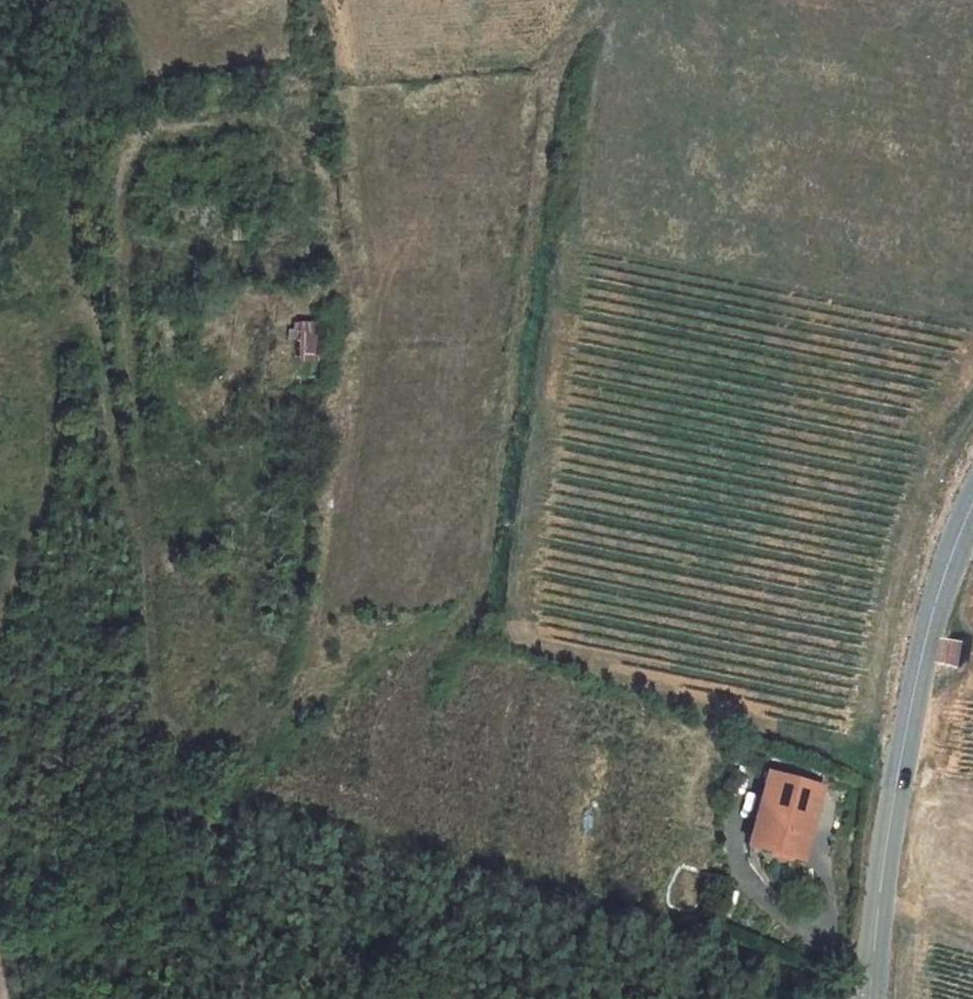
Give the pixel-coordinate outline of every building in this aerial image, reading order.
[(298,359),(318,360),(319,322),(299,321),(298,359)] [(963,648),(948,646),(944,665),(959,667),(963,648)] [(826,786),(772,775),(765,810),(757,849),(812,860),(826,786)]
